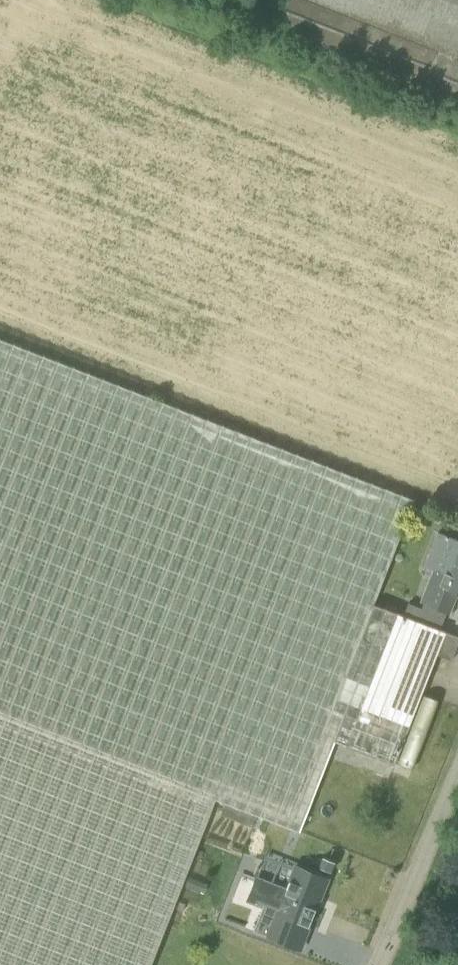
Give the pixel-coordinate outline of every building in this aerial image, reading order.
[(457,58),(457,0),(309,0),(457,58)] [(439,652),(448,630),(426,621),(375,602),(414,500),(0,338),(0,964),(152,964),(216,799),(225,803),(256,815),(301,831),(336,739),(396,761),(439,652)] [(457,539),(455,532),(447,529),(440,532),(432,553),(433,560),(441,563),(448,560),(451,561),(447,572),(435,568),(421,601),(450,612),(457,592),(457,539)] [(439,652),(454,658),(457,647),(457,634),(448,630),(439,652)] [(425,693),(407,740),(422,746),(439,698),(425,693)] [(221,813),(252,825),(256,815),(225,803),(221,813)] [(308,926),(310,926),(329,879),(296,866),(287,890),(257,878),(248,900),(270,909),(260,933),(301,949),(302,946),(300,945),(308,926)]
